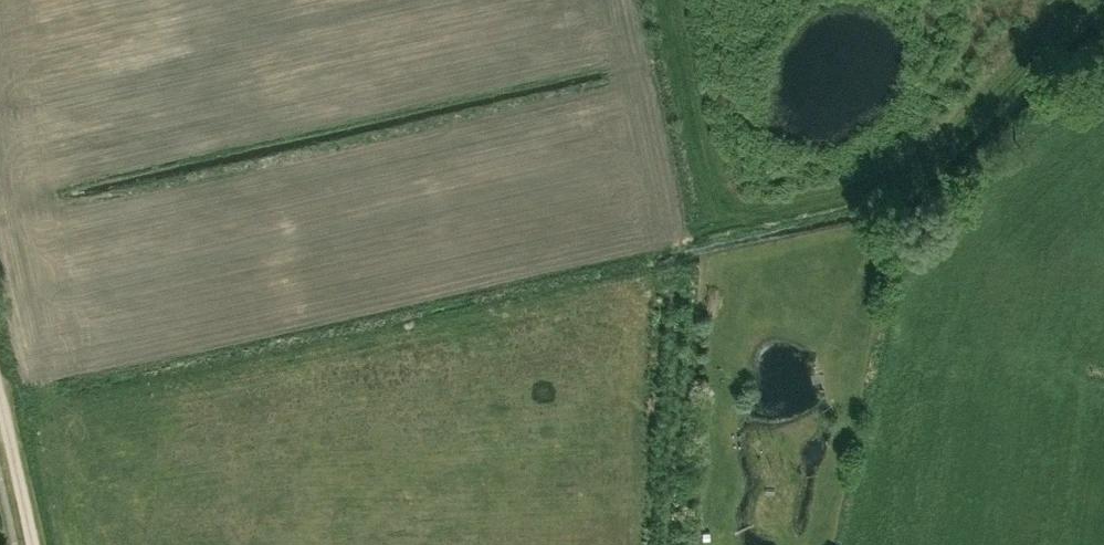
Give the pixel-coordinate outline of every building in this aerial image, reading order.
[(113,82),(116,95),(133,91),(130,78),(113,82)]
